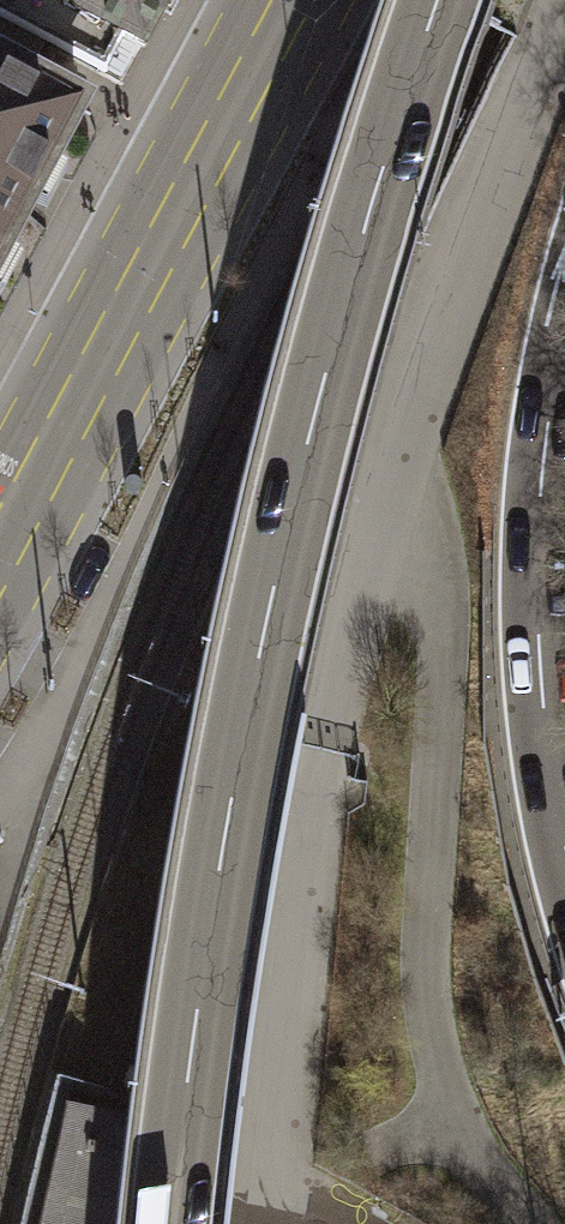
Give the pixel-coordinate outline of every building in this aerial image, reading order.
[(105,72),(124,36),(146,48),(171,0),(0,0),(0,17),(105,72)] [(0,66),(0,258),(80,109),(0,66)] [(68,1104),(40,1223),(166,1223),(188,1131),(68,1104)]
